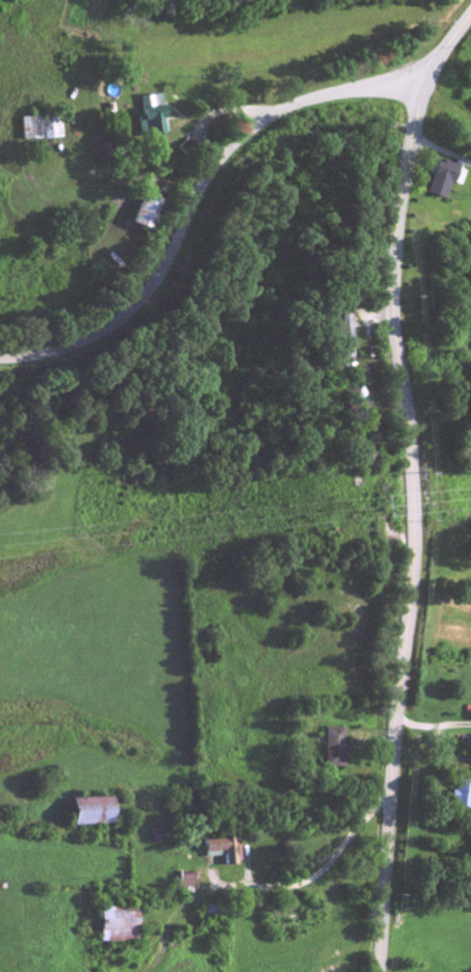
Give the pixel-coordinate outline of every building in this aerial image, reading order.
[(165,136),(163,97),(143,98),(145,137),(165,136)] [(23,142),(62,141),(62,118),(23,119),(23,142)] [(443,201),(449,185),(460,188),(465,170),(436,162),(426,195),(443,201)] [(161,202),(144,195),(131,225),(147,232),(161,202)] [(351,361),(350,317),(338,317),(339,361),(351,361)] [(347,730),(327,730),(326,770),(347,771),(347,730)] [(457,782),(456,805),(470,806),(470,783),(457,782)] [(72,828),(113,827),(112,800),(71,801),(72,828)] [(202,844),(204,860),(223,858),(224,867),(241,864),(238,840),(202,844)] [(192,890),(193,876),(179,875),(178,890),(192,890)] [(136,910),(98,911),(99,944),(137,944),(136,910)]
